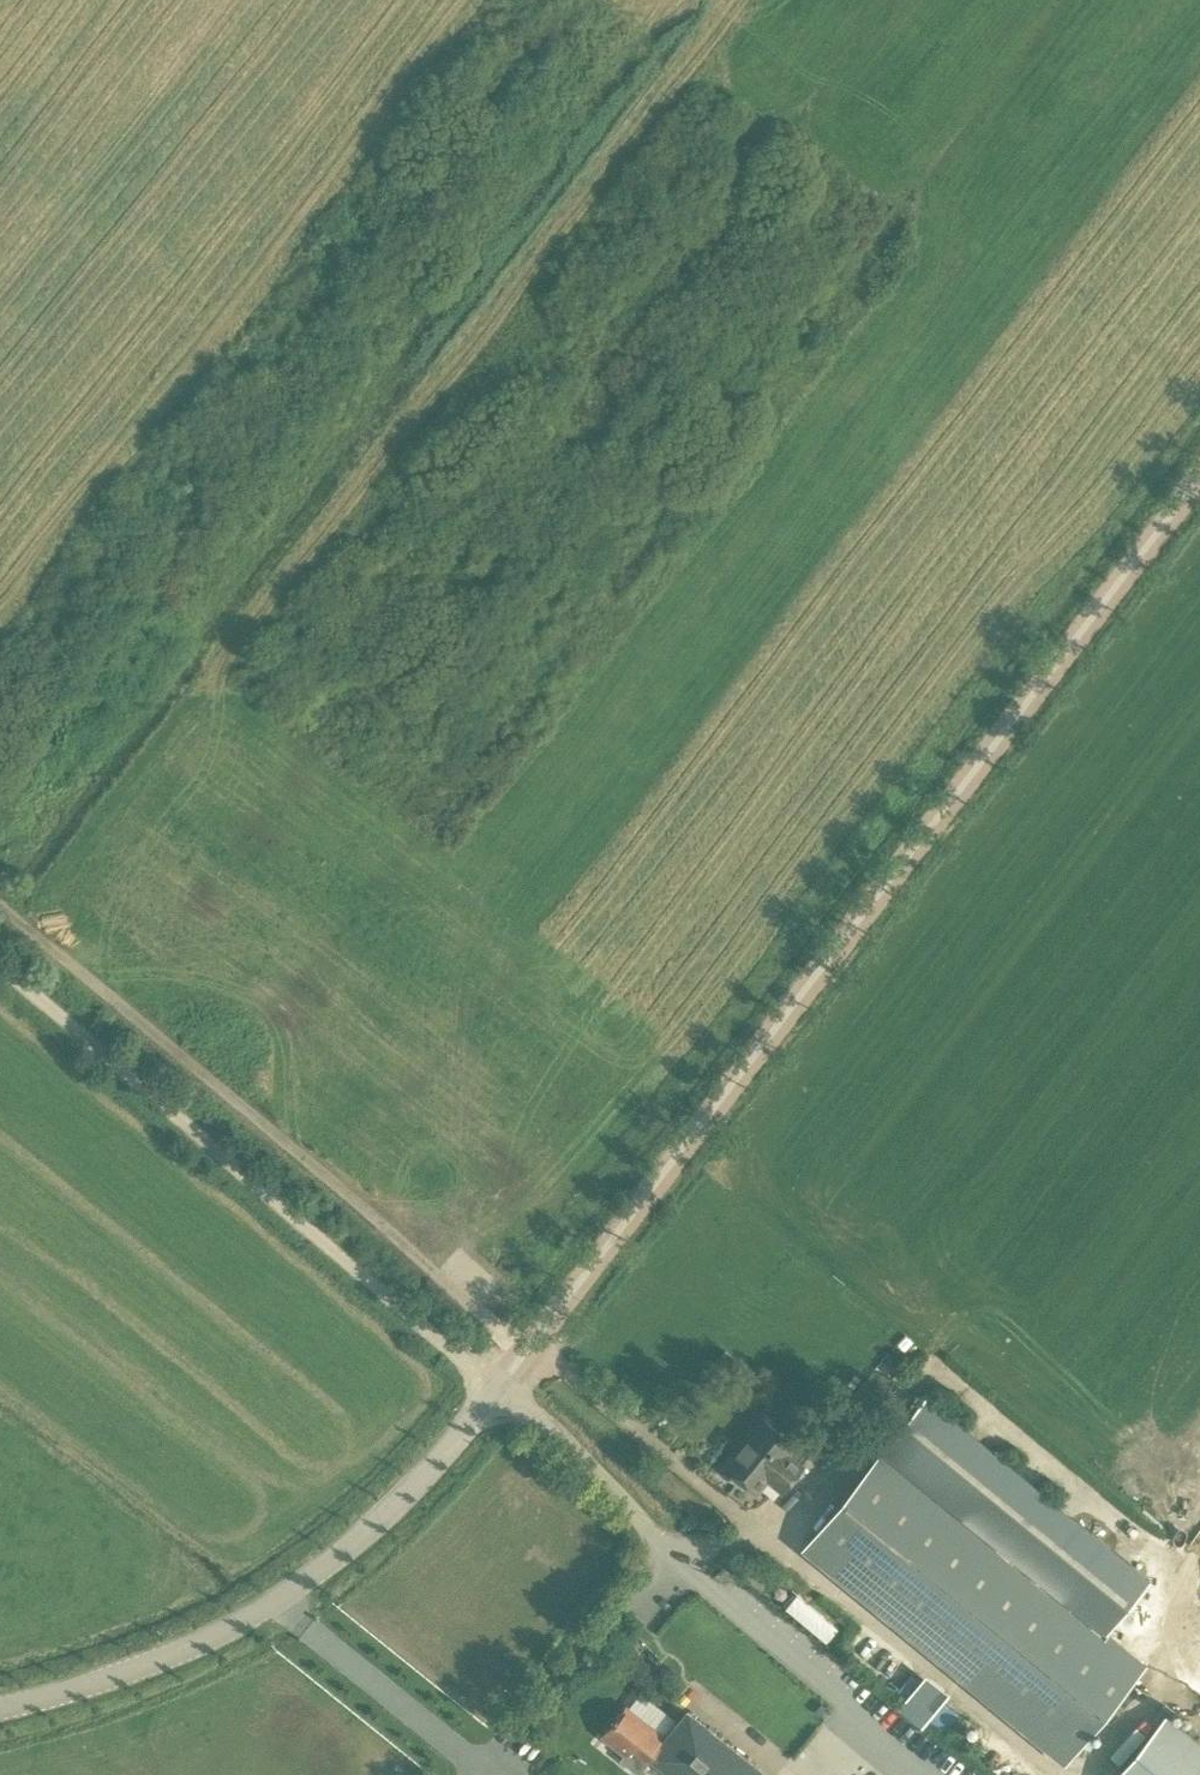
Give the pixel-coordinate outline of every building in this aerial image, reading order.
[(884,1355),(894,1368),(920,1348),(910,1335),(884,1355)] [(1067,1759),(1144,1666),(1105,1635),(1150,1581),(926,1398),(805,1546),(1067,1759)] [(738,1453),(735,1450),(722,1466),(756,1494),(767,1482),(781,1493),(805,1463),(790,1451),(795,1445),(765,1420),(738,1453)] [(726,1574),(721,1569),(714,1575),(720,1581),(726,1574)] [(675,1774),(768,1774),(688,1710),(667,1736),(627,1704),(603,1735),(626,1754),(622,1759),(639,1773),(652,1757),(675,1774)] [(1165,1713),(1114,1774),(1199,1774),(1199,1742),(1165,1713)]
